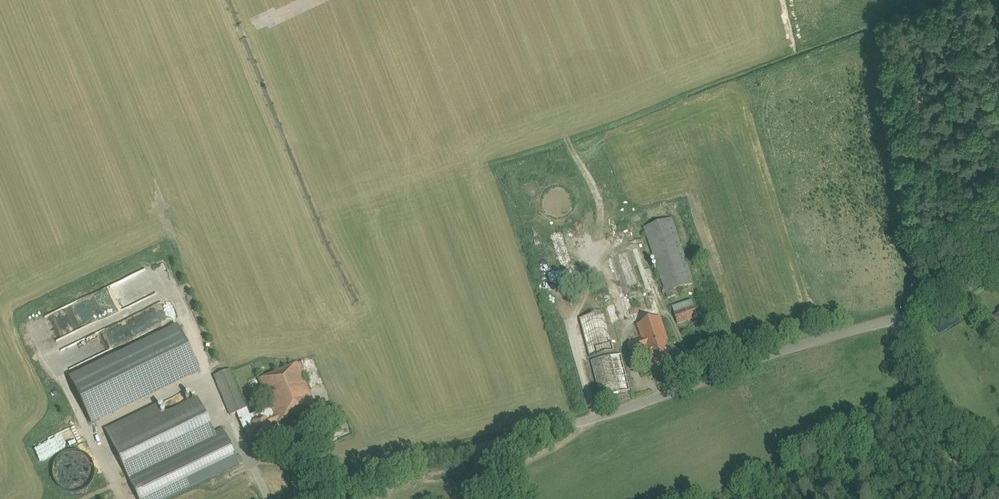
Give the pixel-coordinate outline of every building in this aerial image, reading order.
[(541,201),(541,202),(541,204),(541,205),(541,206),(542,208),(542,209),(543,211),(544,212),(545,213),(546,214),(547,215),(548,216),(549,217),(551,218),(552,218),(553,219),(555,219),(556,219),(558,219),(559,219),(561,219),(562,219),(564,218),(565,218),(567,217),(568,216),(569,215),(570,214),(571,213),(572,212),(573,211),(574,209),(574,208),(575,206),(575,205),(575,204),(575,202),(575,201),(575,199),(575,198),(574,196),(574,195),(573,193),(572,192),(571,191),(570,190),(569,189),(568,188),(567,187),(565,186),(564,186),(562,185),(561,185),(559,185),(558,185),(556,185),(555,185),(553,185),(552,186),(551,186),(549,187),(548,188),(547,189),(546,190),(545,191),(544,192),(543,193),(542,195),(542,196),(541,198),(541,199),(541,201)] [(694,284),(673,222),(672,218),(645,228),(646,231),(666,292),(668,298),(680,294),(679,291),(678,289),(694,284)] [(555,236),(562,259),(569,257),(562,234),(555,236)] [(627,317),(657,307),(637,247),(606,258),(627,317)] [(153,293),(141,270),(123,279),(135,302),(153,293)] [(672,306),(674,314),(678,324),(698,317),(692,299),(672,306)] [(620,320),(614,303),(606,305),(611,323),(620,320)] [(613,349),(603,312),(580,318),(590,356),(613,349)] [(642,340),(628,345),(631,353),(648,347),(655,367),(672,361),(665,342),(668,341),(661,318),(638,325),(642,340)] [(176,326),(69,378),(92,424),(198,372),(176,326)] [(621,354),(591,362),(600,398),(630,390),(621,354)] [(245,429),(246,432),(250,441),(258,438),(259,440),(272,434),(268,426),(276,422),(277,423),(315,407),(297,364),(259,380),(270,407),(263,410),(267,419),(253,424),(253,426),(245,429)] [(214,376),(230,416),(247,409),(230,369),(214,376)] [(214,433),(197,397),(161,414),(156,405),(105,430),(111,442),(127,475),(138,498),(167,498),(184,491),(239,464),(235,455),(222,429),(214,433)] [(326,442),(344,435),(339,423),(322,430),(326,442)] [(90,452),(63,452),(63,483),(90,482),(90,452)]
